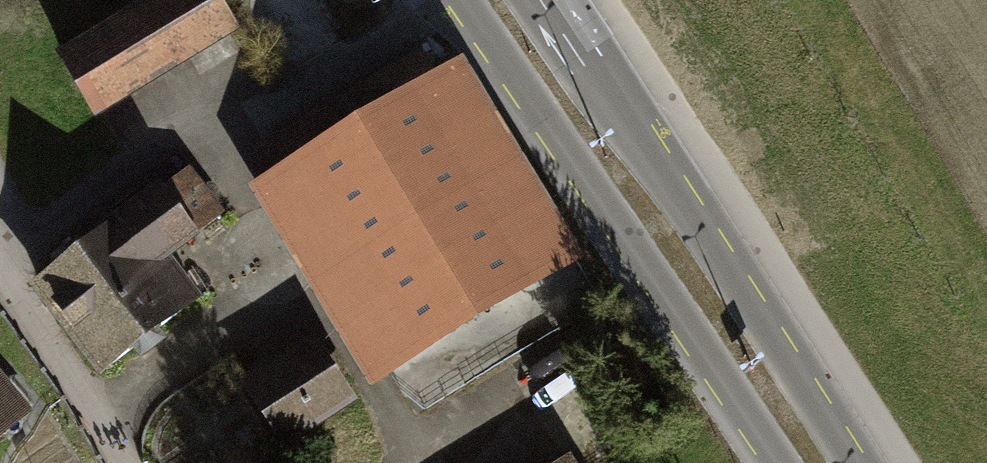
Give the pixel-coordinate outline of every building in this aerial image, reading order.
[(64,55),(96,108),(231,27),(215,0),(155,0),(64,55)] [(420,57),(269,148),(398,361),(549,271),(420,57)] [(185,174),(157,195),(187,235),(215,214),(185,174)] [(163,254),(187,235),(157,195),(152,190),(39,277),(108,366),(197,298),(163,254)] [(314,348),(254,388),(285,434),(345,395),(314,348)] [(11,419),(0,407),(0,429),(11,419)]
